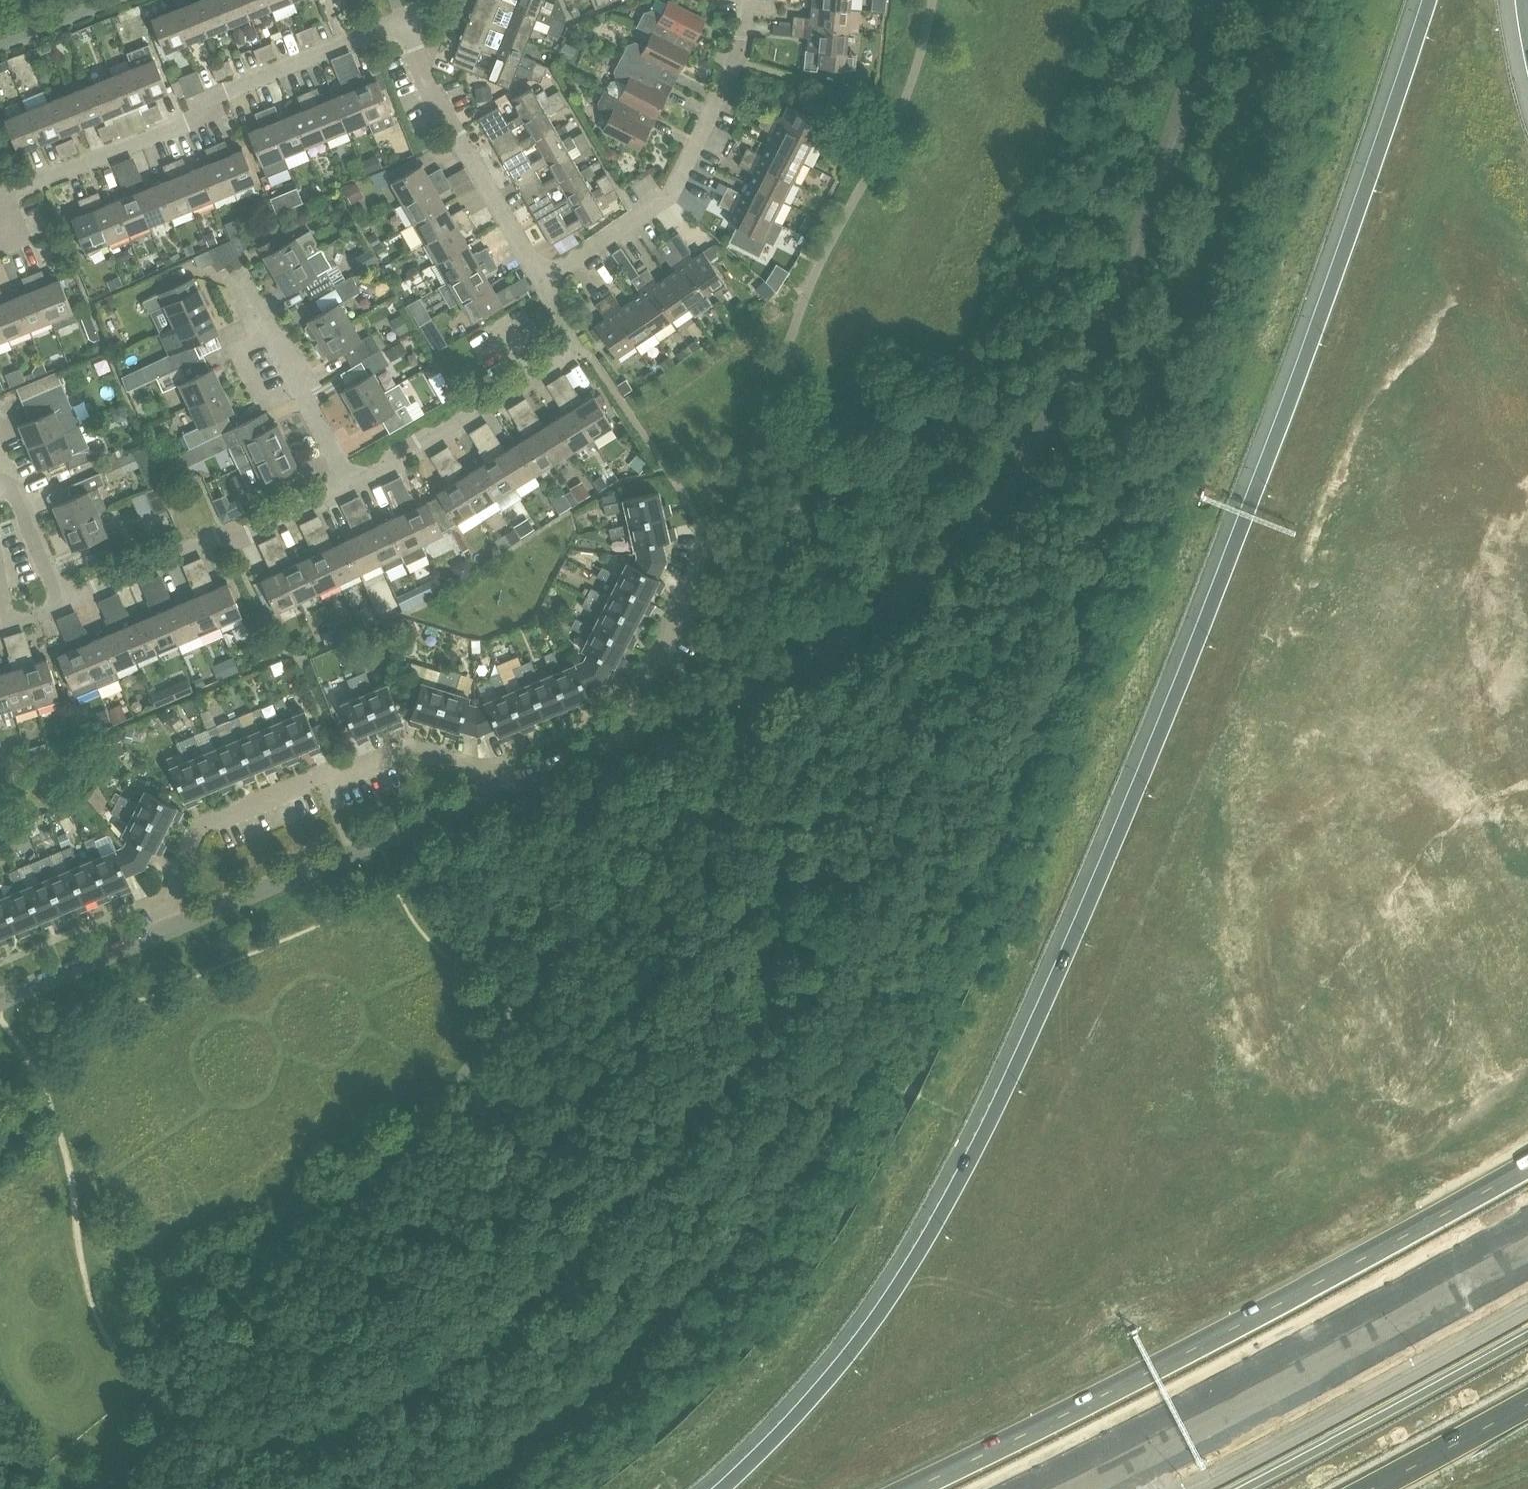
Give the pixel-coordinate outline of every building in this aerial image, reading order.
[(208,34),(229,25),(219,0),(198,0),(195,1),(208,34)] [(229,25),(250,17),(244,0),(219,0),(229,25)] [(250,17),(272,8),(269,0),(244,0),(250,17)] [(469,18),(527,41),(536,19),(489,0),(476,0),(469,18)] [(536,19),(550,24),(562,29),(565,21),(554,16),(539,10),(543,0),(518,0),(517,3),(509,0),(489,0),(536,19)] [(601,0),(592,0),(595,8),(603,5),(601,0)] [(850,9),(851,0),(813,0),(812,6),(850,9)] [(871,10),(884,11),(885,0),(872,0),(871,10)] [(195,1),(173,10),(186,43),(208,34),(195,1)] [(637,26),(688,52),(688,51),(673,43),(678,32),(694,40),(697,33),(700,32),(702,29),(701,26),(705,19),(669,1),(662,14),(652,9),(644,12),(637,26)] [(793,26),(848,31),(857,32),(859,10),(850,9),(812,6),(811,17),(794,16),(793,26)] [(141,8),(131,12),(137,28),(147,24),(141,8)] [(186,43),(173,10),(152,19),(165,51),(186,43)] [(535,62),(536,61),(521,55),(527,41),(469,18),(460,41),(544,74),(547,66),(535,62)] [(559,37),(562,29),(550,24),(547,32),(559,37)] [(774,24),(774,34),(792,35),(793,26),(780,24),(774,24)] [(305,29),(310,42),(319,38),(313,26),(305,29)] [(627,44),(620,58),(672,84),(672,82),(657,75),(662,65),(678,72),(681,65),(684,64),(686,61),(685,58),(688,52),(637,26),(636,26),(652,34),(646,46),(635,41),(627,44)] [(848,31),(793,26),(792,35),(809,37),(808,50),(846,53),(848,31)] [(310,42),(305,29),(296,32),(301,45),(302,45),(310,42)] [(514,73),(529,79),(529,77),(541,82),(544,74),(460,41),(451,64),(509,87),(514,73)] [(271,43),(263,46),(268,59),(276,55),(271,43)] [(133,67),(146,100),(168,91),(155,58),(150,45),(128,54),(133,67)] [(268,59),(263,46),(254,50),(259,62),(268,59)] [(604,89),(656,116),(659,109),(662,108),(664,105),(663,102),(666,95),(651,87),(656,77),(671,85),(672,84),(620,58),(614,71),(616,79),(626,84),(620,97),(605,89),(604,89)] [(229,60),(220,63),(225,76),(234,73),(229,60)] [(225,76),(220,63),(212,67),(217,80),(225,76)] [(112,76),(125,108),(146,100),(133,67),(112,76)] [(360,70),(350,74),(354,83),(369,120),(374,132),(395,123),(377,79),(365,84),(360,70)] [(350,74),(340,78),(343,87),(354,83),(350,74)] [(91,85),(104,117),(125,108),(112,76),(91,85)] [(180,80),(171,83),(177,96),(185,92),(180,80)] [(345,92),(334,97),(347,129),(369,120),(354,83),(343,87),(345,92)] [(69,93),(82,126),(104,117),(91,85),(69,93)] [(491,99),(490,85),(475,87),(476,100),(491,99)] [(490,139),(544,108),(532,87),(511,98),(520,114),(507,121),(499,106),(478,118),(490,139)] [(347,129),(334,97),(318,103),(316,98),(321,96),(317,88),(307,92),(326,138),(347,129)] [(656,116),(604,89),(597,103),(600,111),(610,117),(603,130),(639,148),(643,142),(645,141),(647,137),(646,134),(650,127),(634,119),(640,109),(655,116),(656,116)] [(552,104),(563,98),(559,90),(548,97),(552,104)] [(303,109),(291,114),(304,147),(326,138),(307,92),(297,96),(303,109)] [(48,102),(61,134),(82,126),(69,93),(48,102)] [(762,118),(812,142),(822,122),(813,118),(819,107),(796,96),(791,107),(788,105),(782,117),(767,109),(762,118)] [(563,98),(552,104),(557,111),(567,105),(563,98)] [(61,134),(48,102),(27,111),(40,143),(61,134)] [(158,104),(149,107),(154,120),(163,117),(158,104)] [(275,105),(264,109),(283,155),(304,147),(291,114),(275,120),(273,116),(279,114),(275,105)] [(146,123),(154,120),(149,107),(140,111),(146,123)] [(556,129),(544,108),(490,139),(502,160),(556,129)] [(262,164),(283,155),(264,109),(255,113),(261,126),(248,131),(262,164)] [(40,143),(27,111),(5,120),(14,141),(18,152),(15,153),(19,164),(27,161),(23,150),(40,143)] [(812,142),(762,118),(758,126),(773,134),(768,145),(802,162),(812,142)] [(115,121),(107,124),(112,137),(120,134),(115,121)] [(104,141),(112,137),(107,124),(98,128),(104,141)] [(502,160),(514,181),(568,150),(556,129),(502,160)] [(576,145),(587,139),(583,132),(572,138),(576,145)] [(73,138),(65,142),(70,155),(78,151),(73,138)] [(591,146),(587,139),(576,145),(581,153),(591,146)] [(225,140),(214,145),(219,153),(229,149),(225,140)] [(61,158),(70,155),(65,142),(56,145),(61,158)] [(209,157),(219,153),(214,145),(205,148),(209,157)] [(802,162),(768,145),(763,155),(747,147),(743,156),(792,181),(802,162)] [(221,158),(234,190),(255,182),(242,149),(221,158)] [(568,150),(514,181),(526,202),(580,171),(568,150)] [(792,181),(743,156),(738,165),(754,173),(749,183),(782,200),(792,181)] [(173,161),(176,170),(186,166),(183,157),(173,161)] [(234,190),(221,158),(200,166),(213,199),(234,190)] [(360,160),(365,173),(371,170),(366,158),(360,160)] [(176,170),(173,161),(163,165),(166,174),(176,170)] [(391,182),(412,169),(408,161),(386,169),(391,182)] [(403,202),(433,185),(421,164),(391,182),(403,202)] [(200,166),(178,175),(192,208),(213,199),(200,166)] [(437,182),(446,177),(441,168),(432,173),(437,182)] [(592,191),(580,171),(526,202),(538,222),(592,191)] [(600,187),(611,181),(607,173),(596,180),(600,187)] [(134,188),(136,192),(149,225),(170,216),(157,184),(142,190),(140,185),(144,184),(140,175),(130,179),(134,188)] [(157,184),(170,216),(192,208),(178,175),(157,184)] [(446,177),(437,182),(443,191),(452,186),(446,177)] [(124,192),(134,188),(130,179),(121,183),(124,192)] [(611,181),(600,187),(605,194),(616,188),(611,181)] [(782,200),(749,183),(743,194),(728,186),(723,195),(773,220),(782,200)] [(355,184),(345,190),(353,203),(363,197),(355,184)] [(433,185),(403,202),(414,222),(445,205),(433,185)] [(596,199),(605,194),(600,187),(592,191),(596,199)] [(592,191),(538,222),(551,244),(605,213),(592,191)] [(88,196),(92,205),(102,201),(98,192),(88,196)] [(115,201),(128,234),(149,225),(136,192),(115,201)] [(286,209),(280,195),(271,199),(277,213),(286,209)] [(773,220),(723,195),(719,204),(735,212),(729,223),(763,240),(773,220)] [(92,205),(88,196),(78,200),(82,209),(92,205)] [(115,201),(93,210),(106,243),(128,234),(115,201)] [(445,205),(414,222),(426,242),(456,224),(445,205)] [(461,222),(469,217),(464,207),(455,212),(461,222)] [(106,243),(93,210),(72,219),(85,251),(106,243)] [(469,217),(461,222),(466,231),(474,226),(469,217)] [(456,224),(426,242),(437,261),(467,244),(456,224)] [(275,275),(306,257),(290,229),(259,247),(275,275)] [(703,251),(693,258),(690,254),(691,250),(679,232),(668,240),(706,295),(725,282),(703,251)] [(393,259),(382,240),(372,246),(384,265),(393,259)] [(667,276),(688,307),(695,317),(713,305),(706,295),(668,240),(658,247),(670,264),(674,265),(677,269),(667,276)] [(467,244),(437,261),(449,281),(479,263),(467,244)] [(478,252),(483,261),(492,256),(486,247),(478,252)] [(368,248),(352,258),(359,270),(376,261),(368,248)] [(208,250),(195,256),(200,268),(213,262),(208,250)] [(492,256),(483,261),(489,270),(497,265),(492,256)] [(306,257),(275,275),(285,293),(317,275),(306,257)] [(479,263),(449,281),(460,301),(490,283),(479,263)] [(326,270),(335,285),(341,281),(332,266),(326,270)] [(667,276),(657,283),(647,268),(639,274),(670,319),(688,307),(667,276)] [(33,274),(36,283),(46,279),(42,270),(33,274)] [(36,283),(33,274),(23,278),(26,287),(36,283)] [(653,332),(670,319),(639,274),(631,279),(641,294),(631,300),(653,332)] [(198,288),(197,288),(192,277),(142,301),(147,312),(163,305),(173,326),(208,309),(198,288)] [(60,279),(38,288),(51,320),(73,311),(60,279)] [(350,297),(341,281),(335,285),(343,301),(350,297)] [(490,283),(460,301),(472,321),(515,296),(509,286),(497,294),(490,283)] [(30,329),(51,320),(38,288),(17,296),(30,329)] [(604,298),(635,344),(653,332),(631,300),(622,307),(612,292),(604,298)] [(0,303),(0,315),(9,337),(30,329),(17,296),(0,303)] [(635,344),(604,298),(595,304),(605,318),(595,325),(616,356),(635,344)] [(308,321),(309,322),(306,323),(305,328),(311,338),(316,339),(318,338),(319,339),(351,321),(340,302),(308,321)] [(208,309),(173,326),(183,347),(167,354),(174,368),(181,365),(199,357),(193,343),(218,331),(208,309)] [(411,325),(403,312),(390,320),(398,333),(411,325)] [(9,337),(0,315),(0,341),(9,337)] [(319,339),(320,340),(317,342),(316,346),(322,356),(326,357),(328,356),(330,358),(361,339),(351,321),(319,339)] [(364,337),(373,352),(380,348),(371,333),(364,337)] [(392,360),(407,351),(401,341),(386,350),(392,360)] [(353,410),(384,391),(374,373),(389,364),(380,348),(361,360),(370,375),(342,391),(353,410)] [(127,390),(151,379),(144,365),(121,376),(127,390)] [(179,383),(189,405),(223,388),(213,367),(188,379),(181,365),(174,368),(156,377),(163,391),(179,383)] [(17,389),(21,400),(54,386),(62,383),(57,372),(17,389)] [(19,424),(29,447),(80,425),(62,383),(54,386),(21,400),(30,420),(19,424)] [(399,383),(384,391),(353,410),(363,428),(399,408),(407,422),(414,418),(407,406),(411,403),(399,383)] [(189,447),(214,435),(220,433),(233,426),(227,413),(233,410),(223,388),(189,405),(199,426),(183,433),(189,447)] [(566,395),(574,407),(592,437),(612,425),(594,395),(583,402),(575,389),(566,395)] [(565,413),(554,419),(573,449),(592,437),(574,407),(566,395),(557,400),(565,413)] [(264,412),(233,426),(220,433),(227,447),(229,446),(239,467),(253,460),(253,461),(287,445),(277,423),(270,426),(264,412)] [(527,419),(554,461),(573,449),(554,419),(544,426),(536,413),(527,419)] [(526,437),(516,443),(534,473),(554,461),(527,419),(518,425),(526,437)] [(80,425),(29,447),(38,468),(63,457),(68,469),(94,458),(89,446),(80,425)] [(488,443),(493,451),(502,445),(497,437),(488,443)] [(493,451),(488,443),(479,449),(484,457),(493,451)] [(516,443),(496,456),(515,485),(534,473),(516,443)] [(298,466),(287,445),(253,461),(263,482),(247,489),(252,501),(277,489),(272,478),(298,466)] [(189,465),(200,460),(193,446),(189,447),(182,451),(189,465)] [(109,480),(140,467),(133,450),(102,464),(109,480)] [(495,497),(515,485),(496,456),(493,451),(484,457),(487,461),(477,468),(495,497)] [(628,463),(640,472),(648,463),(636,453),(628,463)] [(459,461),(450,467),(455,475),(476,509),(495,497),(477,468),(467,474),(459,461)] [(455,475),(450,467),(448,468),(441,472),(446,481),(455,475)] [(105,508),(97,487),(105,484),(100,472),(74,483),(79,494),(54,505),(62,526),(97,511),(105,508)] [(455,522),(457,521),(474,510),(476,509),(455,475),(446,481),(449,485),(448,486),(447,486),(437,492),(438,494),(439,496),(434,498),(449,526),(455,522)] [(574,489),(581,501),(593,494),(584,480),(573,488),(574,489)] [(158,485),(145,491),(155,514),(168,508),(158,485)] [(550,496),(561,513),(568,509),(574,505),(567,493),(565,495),(561,488),(550,496)] [(629,523),(664,515),(671,514),(670,509),(668,509),(667,504),(662,505),(658,491),(623,499),(623,500),(604,504),(606,514),(626,510),(629,523)] [(410,493),(401,497),(422,542),(443,532),(442,530),(449,526),(434,498),(428,501),(416,506),(410,493)] [(422,542),(401,497),(391,502),(397,515),(386,520),(401,552),(405,561),(406,563),(426,554),(421,543),(422,542)] [(223,521),(244,511),(239,500),(229,505),(218,510),(223,521)] [(72,549),(91,540),(96,552),(128,538),(123,527),(107,534),(97,511),(62,526),(72,549)] [(363,525),(365,530),(380,562),(384,571),(405,561),(401,552),(386,520),(375,525),(369,512),(359,517),(363,525)] [(635,547),(638,557),(667,560),(662,541),(669,539),(676,537),(675,532),(673,533),(672,527),(667,529),(664,515),(629,523),(609,528),(611,538),(631,533),(634,547),(635,547)] [(354,530),(363,525),(359,517),(350,521),(354,530)] [(380,562),(365,530),(345,540),(359,572),(380,562)] [(317,536),(321,545),(331,540),(327,532),(317,536)] [(312,550),(321,545),(317,536),(308,541),(312,550)] [(345,540),(324,550),(338,582),(359,572),(345,540)] [(303,560),(318,591),(338,582),(324,550),(303,560)] [(276,555),(280,564),(290,560),(286,551),(276,555)] [(280,564),(276,555),(266,560),(270,569),(280,564)] [(597,575),(615,584),(647,600),(654,588),(658,591),(661,586),(663,587),(665,583),(659,579),(659,578),(658,578),(667,560),(638,557),(633,565),(627,562),(620,575),(602,565),(597,575)] [(303,560),(282,569),(297,601),(318,591),(303,560)] [(287,606),(297,601),(282,569),(261,579),(276,611),(287,606)] [(210,574),(200,578),(220,624),(242,614),(228,582),(211,590),(209,585),(214,583),(210,574)] [(438,577),(417,587),(423,599),(443,589),(438,577)] [(190,582),(196,596),(185,600),(199,633),(220,624),(200,578),(190,582)] [(261,579),(253,583),(268,615),(276,611),(261,579)] [(586,596),(636,622),(643,610),(648,612),(650,607),(652,608),(654,604),(647,600),(615,584),(609,596),(591,587),(586,596)] [(168,591),(158,596),(178,642),(199,633),(185,600),(169,607),(167,603),(172,601),(168,591)] [(148,600),(154,614),(143,618),(156,651),(178,642),(158,596),(148,600)] [(636,622),(586,596),(582,605),(600,614),(593,627),(625,643),(632,647),(634,642),(632,641),(635,637),(630,634),(636,622)] [(126,609),(116,614),(135,660),(156,651),(143,618),(132,623),(126,609)] [(106,618),(112,632),(100,637),(114,669),(135,660),(116,614),(106,618)] [(589,652),(585,661),(604,682),(613,665),(621,668),(623,664),(621,663),(624,658),(619,656),(625,643),(593,627),(575,617),(571,626),(589,635),(582,649),(589,652)] [(333,623),(338,632),(343,630),(339,620),(333,623)] [(84,627),(73,632),(96,686),(117,676),(114,669),(100,637),(90,641),(84,627)] [(68,645),(70,649),(58,655),(75,695),(96,686),(73,632),(64,636),(68,645)] [(31,648),(21,651),(24,660),(33,657),(31,648)] [(23,661),(24,660),(21,651),(10,655),(12,664),(13,664),(15,669),(3,672),(13,706),(35,699),(25,665),(24,665),(23,661)] [(604,682),(585,661),(575,665),(574,664),(561,669),(553,651),(544,654),(552,673),(565,706),(578,701),(580,706),(585,704),(586,706),(590,704),(588,697),(585,690),(604,682)] [(232,658),(220,663),(226,676),(238,671),(232,658)] [(59,698),(57,692),(47,659),(25,665),(35,699),(37,705),(59,698)] [(568,713),(565,706),(552,673),(539,678),(531,660),(522,664),(543,716),(556,710),(558,715),(563,713),(564,715),(568,713)] [(543,716),(522,664),(512,668),(520,686),(508,692),(521,725),(524,732),(529,730),(528,728),(533,726),(531,721),(543,716)] [(435,723),(452,670),(442,666),(440,671),(427,666),(422,682),(410,723),(415,725),(415,723),(420,724),(422,719),(435,723)] [(477,735),(476,706),(466,703),(469,697),(455,692),(461,673),(452,670),(435,723),(448,728),(447,733),(451,734),(450,736),(455,738),(458,729),(477,735)] [(365,671),(357,674),(378,726),(391,721),(393,726),(398,724),(399,726),(403,724),(400,717),(401,716),(387,684),(373,689),(365,671)] [(15,712),(13,706),(3,672),(0,673),(0,717),(15,712)] [(476,706),(477,735),(495,728),(498,735),(499,735),(502,741),(507,739),(506,737),(511,735),(509,730),(521,725),(508,692),(500,673),(490,677),(498,696),(484,701),(485,702),(476,706)] [(378,726),(357,674),(347,678),(355,697),(341,703),(359,743),(359,742),(363,741),(363,739),(367,737),(365,731),(378,726)] [(192,691),(189,686),(186,679),(172,685),(177,698),(192,691)] [(150,695),(153,702),(155,708),(177,698),(172,685),(150,695)] [(274,701),(282,720),(295,752),(308,747),(311,752),(315,750),(316,752),(321,750),(318,743),(304,710),(291,716),(283,697),(274,701)] [(109,707),(115,722),(127,716),(120,702),(109,707)] [(298,759),(295,752),(282,720),(268,725),(261,706),(251,710),(259,729),(273,762),(286,756),(288,761),(293,759),(294,761),(298,759)] [(229,719),(237,738),(251,771),(264,766),(266,770),(271,768),(272,771),(276,769),(273,762),(259,729),(247,734),(239,715),(229,719)] [(255,778),(251,771),(237,738),(224,743),(216,725),(207,728),(215,747),(229,780),(242,775),(244,780),(248,778),(250,780),(255,778)] [(194,734),(185,738),(207,789),(220,784),(222,789),(227,787),(227,789),(232,787),(229,780),(215,747),(202,753),(194,734)] [(207,789),(185,738),(176,742),(184,761),(170,766),(184,799),(185,799),(187,806),(192,804),(191,802),(196,800),(194,795),(207,789)] [(120,793),(115,802),(165,828),(172,816),(176,818),(179,814),(180,815),(181,814),(183,810),(145,790),(138,803),(120,793)] [(159,840),(165,828),(115,802),(110,812),(129,821),(122,834),(129,837),(124,846),(144,867),(153,849),(161,853),(164,849),(161,847),(164,843),(159,840)] [(84,840),(92,858),(106,891),(118,886),(120,891),(125,889),(126,891),(131,889),(130,887),(126,875),(144,867),(124,846),(115,850),(115,849),(101,854),(93,836),(84,840)] [(109,898),(106,891),(92,858),(79,864),(71,845),(62,849),(70,867),(84,901),(96,895),(99,900),(103,898),(104,900),(109,898)] [(49,854),(40,858),(62,910),(74,904),(77,909),(81,907),(82,909),(87,907),(84,901),(70,867),(57,873),(49,854)] [(62,910),(40,858),(31,862),(38,881),(26,886),(40,919),(43,926),(47,924),(46,922),(51,920),(49,915),(62,910)] [(16,890),(3,895),(18,929),(20,935),(25,933),(24,931),(29,929),(27,924),(40,919),(26,886),(18,867),(8,871),(16,890)] [(3,895),(0,887),(0,944),(3,943),(2,941),(7,939),(5,934),(18,929),(3,895)]
